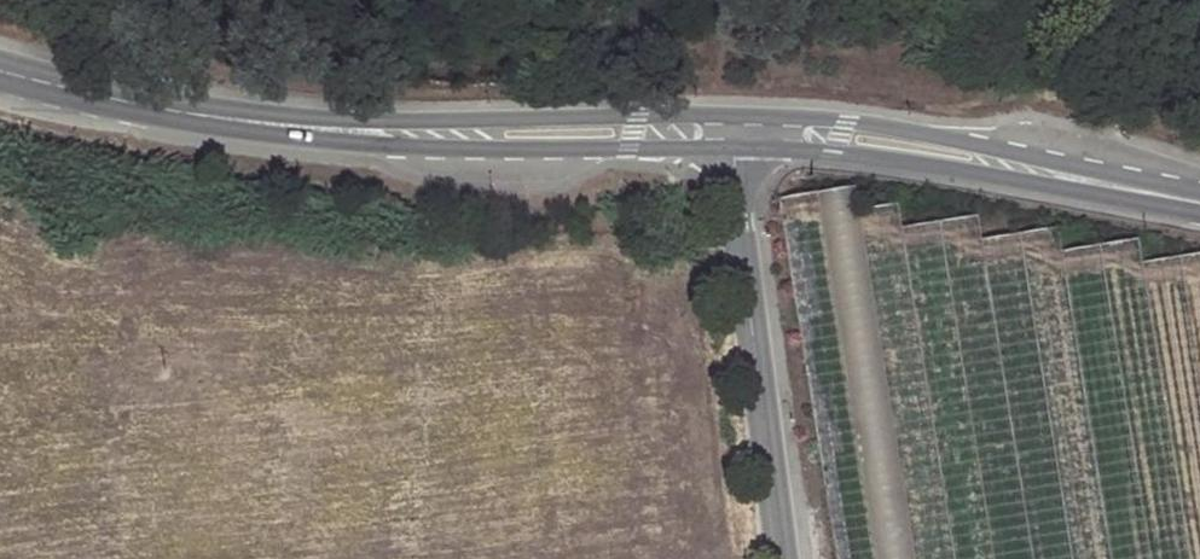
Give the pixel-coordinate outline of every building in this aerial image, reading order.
[(765,60),(776,65),(778,60),(767,55),(765,60)] [(1105,243),(1059,251),(1057,230),(980,240),(975,216),(900,227),(894,205),(857,210),(853,188),(776,200),(834,558),(1199,558),(1199,253),(1139,262),(1136,238),(1105,243)]
